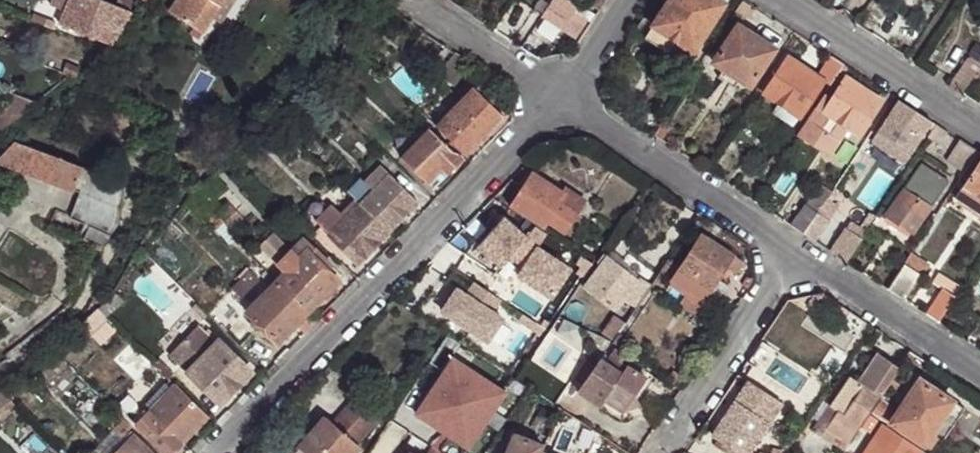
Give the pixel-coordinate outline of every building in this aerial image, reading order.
[(59,23),(112,45),(132,11),(131,10),(116,5),(104,0),(68,0),(59,23)] [(116,5),(131,10),(134,0),(118,0),(116,5)] [(169,11),(203,33),(213,19),(226,0),(176,0),(169,11)] [(221,24),(236,0),(226,0),(213,19),(221,24)] [(541,18),(563,32),(581,5),(574,0),(553,0),(541,18)] [(653,25),(693,50),(723,3),(718,0),(670,0),(653,25)] [(742,0),(734,13),(748,22),(754,11),(750,8),(751,6),(742,0)] [(653,25),(643,17),(635,29),(646,37),(653,25)] [(738,23),(712,63),(750,88),(777,49),(738,23)] [(788,58),(764,94),(783,107),(800,117),(823,82),(830,87),(845,64),(831,55),(817,76),(788,58)] [(951,86),(963,94),(979,69),(979,65),(972,59),(967,62),(951,86)] [(63,71),(76,76),(80,65),(68,60),(63,71)] [(830,157),(848,130),(859,137),(882,100),(846,77),(832,99),(825,94),(797,136),(830,157)] [(437,126),(474,88),(467,81),(429,119),(437,126)] [(474,88),(437,126),(451,141),(465,155),(504,116),(474,88)] [(140,91),(136,103),(149,108),(152,96),(140,91)] [(331,100),(338,107),(345,99),(338,92),(331,100)] [(899,101),(872,142),(906,164),(933,122),(899,101)] [(776,117),(792,128),(800,117),(783,107),(776,117)] [(661,124),(654,135),(662,140),(668,129),(661,124)] [(936,124),(927,138),(939,145),(948,132),(936,124)] [(430,128),(401,158),(427,184),(443,168),(448,173),(462,160),(461,159),(447,145),(430,128)] [(301,135),(295,140),(304,148),(310,143),(301,135)] [(295,140),(289,145),(298,154),(304,148),(295,140)] [(959,140),(946,161),(965,173),(978,152),(959,140)] [(451,141),(447,145),(461,159),(465,155),(451,141)] [(16,142),(0,159),(0,162),(78,191),(70,214),(85,221),(78,236),(101,249),(109,235),(117,224),(121,182),(16,142)] [(958,183),(964,187),(979,197),(979,153),(978,152),(965,173),(958,183)] [(776,154),(769,165),(776,169),(783,159),(776,154)] [(921,163),(885,215),(913,234),(950,182),(921,163)] [(374,190),(360,204),(388,233),(419,202),(381,165),(365,182),(374,190)] [(530,171),(508,206),(543,228),(548,222),(565,233),(585,201),(566,189),(563,193),(530,171)] [(820,185),(792,226),(804,234),(818,213),(832,192),(820,185)] [(964,187),(956,198),(979,213),(979,197),(964,187)] [(354,199),(340,212),(346,218),(360,204),(359,203),(354,199)] [(332,205),(316,222),(330,235),(333,238),(349,254),(358,264),(388,233),(360,204),(346,218),(340,212),(332,205)] [(220,207),(215,211),(224,220),(229,216),(220,207)] [(224,220),(215,211),(210,216),(218,226),(224,220)] [(818,213),(804,234),(817,243),(831,222),(818,213)] [(504,216),(478,246),(500,265),(492,273),(509,288),(542,250),(504,216)] [(852,221),(831,252),(846,262),(866,231),(852,221)] [(287,269),(278,278),(309,311),(339,281),(325,268),(330,263),(302,236),(289,249),(273,233),(262,244),(287,269)] [(702,235),(671,282),(686,292),(703,303),(722,275),(726,277),(731,269),(737,273),(744,262),(734,255),(702,235)] [(325,247),(341,263),(349,254),(333,238),(325,247)] [(601,266),(585,287),(616,311),(623,300),(635,309),(651,285),(641,278),(639,280),(607,257),(605,255),(598,264),(601,266)] [(911,255),(889,289),(905,301),(920,276),(922,277),(929,266),(911,255)] [(309,311),(278,278),(247,310),(255,319),(250,324),(260,333),(264,328),(278,342),(309,311)] [(121,284),(95,307),(98,309),(106,317),(107,318),(132,296),(121,284)] [(942,289),(925,314),(939,322),(955,298),(942,289)] [(678,305),(695,317),(703,303),(686,292),(678,305)] [(106,317),(98,309),(87,321),(95,328),(106,317)] [(615,316),(609,326),(620,333),(626,323),(615,316)] [(566,319),(558,333),(574,341),(582,329),(566,319)] [(199,325),(169,356),(219,403),(248,372),(199,325)] [(620,333),(610,347),(615,350),(617,351),(626,338),(620,333)] [(71,368),(53,350),(47,356),(54,363),(47,371),(57,380),(71,368)] [(601,359),(582,387),(602,399),(622,412),(634,395),(646,377),(627,365),(631,359),(617,351),(615,350),(606,363),(601,359)] [(838,410),(825,430),(841,440),(837,448),(845,452),(869,413),(898,368),(877,353),(859,383),(852,378),(831,406),(838,410)] [(506,392),(454,358),(417,414),(469,448),(506,392)] [(157,359),(153,363),(161,370),(165,366),(157,359)] [(919,378),(898,410),(881,399),(871,413),(886,423),(888,421),(924,446),(925,443),(928,445),(930,445),(934,438),(934,437),(931,435),(953,402),(954,401),(919,378)] [(170,379),(167,384),(170,387),(134,423),(164,452),(170,452),(208,415),(170,379)] [(777,412),(782,404),(748,382),(745,387),(765,401),(764,403),(777,412)] [(578,392),(598,406),(602,399),(582,387),(578,392)] [(777,412),(764,403),(765,401),(745,387),(712,435),(719,440),(715,446),(726,452),(733,452),(735,450),(739,452),(749,452),(777,412)] [(0,391),(0,415),(12,407),(0,391)] [(641,406),(634,395),(622,412),(624,413),(641,406)] [(361,444),(355,439),(372,419),(349,400),(332,420),(326,415),(294,452),(353,452),(361,444)] [(953,402),(931,435),(934,437),(942,441),(964,409),(953,402)] [(811,431),(821,437),(825,430),(838,410),(831,406),(829,405),(811,431)] [(130,425),(116,411),(108,420),(121,433),(130,425)] [(870,415),(861,428),(870,434),(879,421),(870,415)] [(864,452),(919,452),(921,451),(921,450),(883,424),(864,452)] [(821,437),(837,448),(841,440),(825,430),(821,437)] [(513,433),(505,452),(547,452),(541,450),(543,445),(513,433)] [(132,435),(115,452),(151,452),(132,435)]
